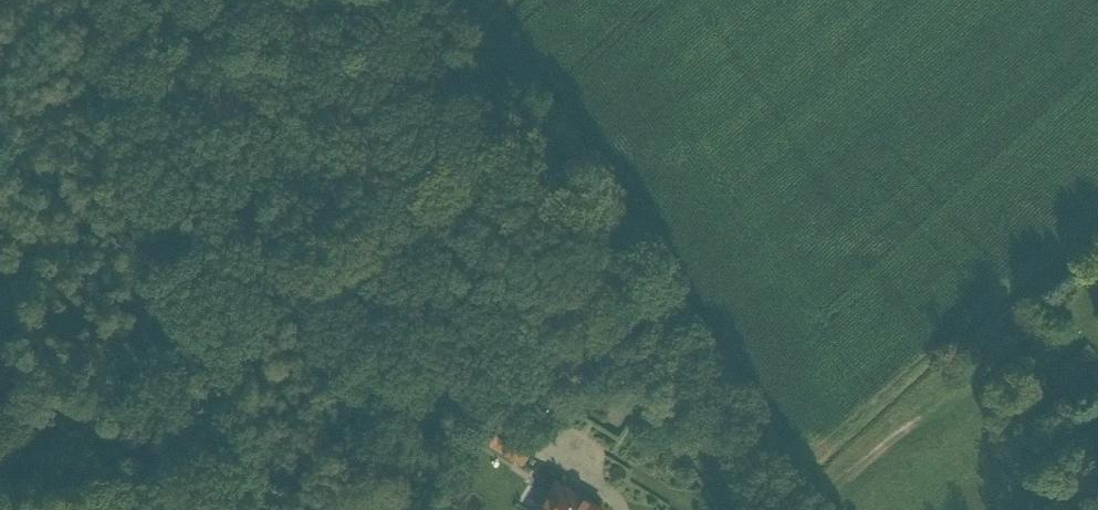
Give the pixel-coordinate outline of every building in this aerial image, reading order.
[(492,445),(525,465),(534,450),(501,430),(492,445)] [(550,484),(536,509),(597,509),(550,484)]
